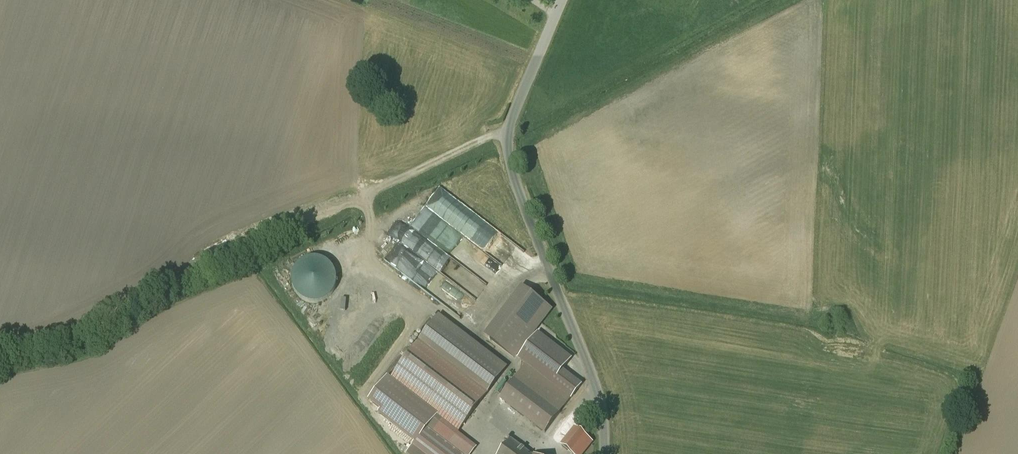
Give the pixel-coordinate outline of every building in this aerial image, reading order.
[(294,272),(292,279),(292,286),(295,293),(300,299),(307,302),(314,304),(322,302),(328,299),(333,294),(336,287),(337,280),(335,273),(331,266),(325,262),(318,259),(311,259),(304,261),(298,266),(294,272)] [(553,310),(521,286),(484,336),(515,360),(553,310)] [(438,314),(386,384),(440,424),(432,434),(459,453),(471,453),(477,447),(460,434),(509,368),(438,314)] [(517,359),(526,366),(499,400),(544,434),(582,385),(563,371),(572,359),(538,333),(517,359)] [(577,430),(563,448),(571,453),(588,453),(595,444),(577,430)] [(502,453),(530,453),(512,440),(502,453)]
